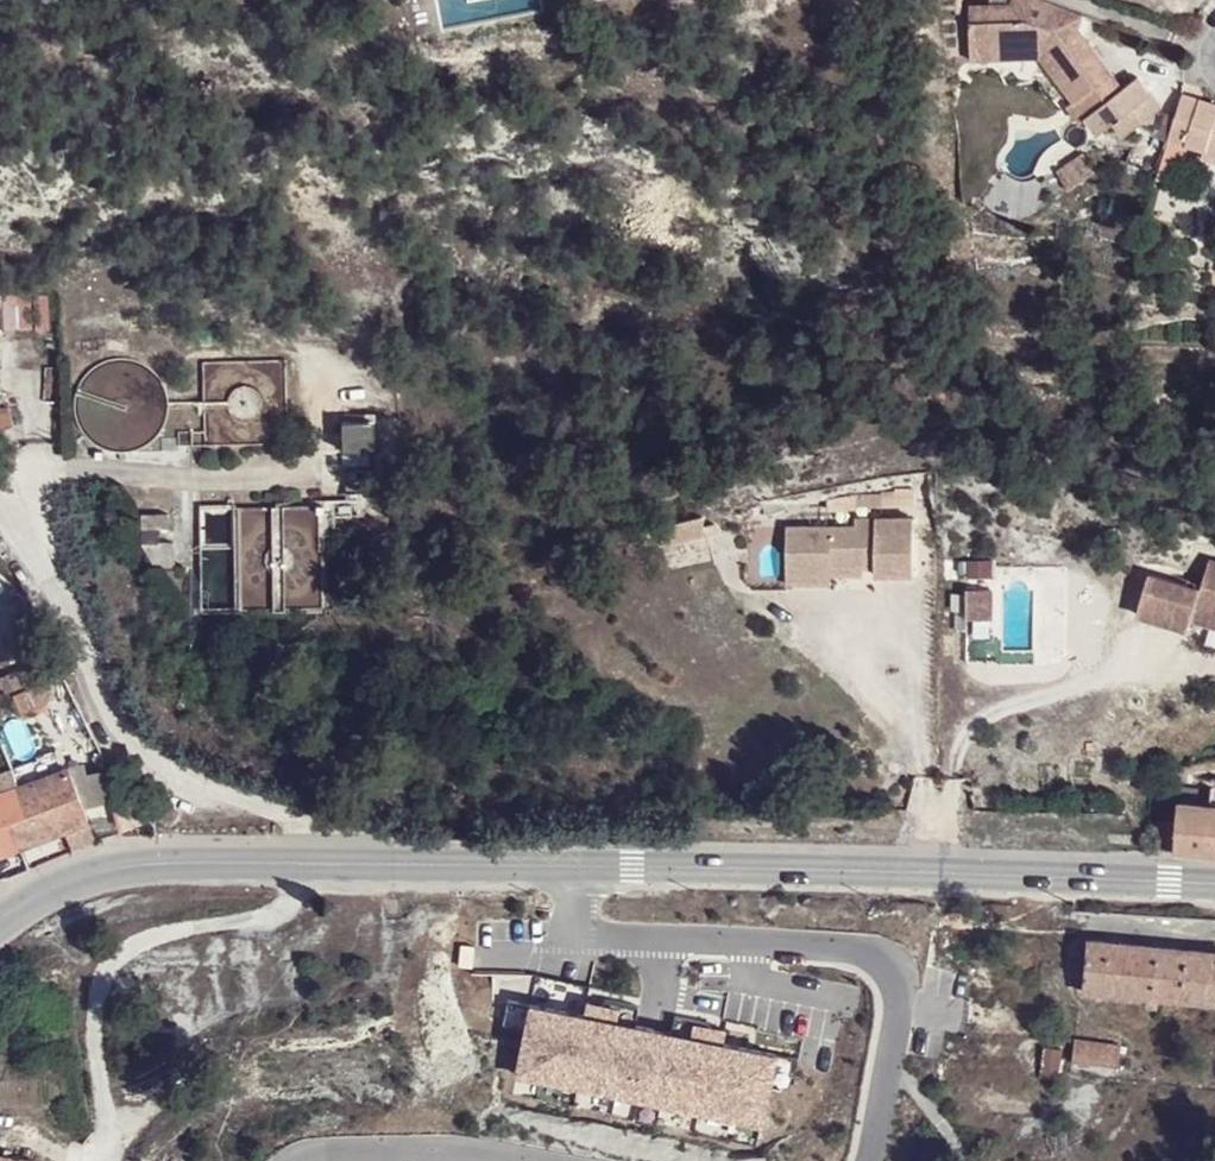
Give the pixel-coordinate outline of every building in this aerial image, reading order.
[(1048,0),(1018,0),(1016,5),(973,11),(976,49),(1004,43),(1007,60),(1049,54),(1080,92),(1072,99),(1085,117),(1092,111),(1105,127),(1118,119),(1127,131),(1165,106),(1143,74),(1128,82),(1098,43),(1092,46),(1083,36),(1091,15),(1077,11),(1048,0)] [(978,63),(1007,60),(1004,43),(976,49),(978,63)] [(1185,96),(1184,96),(1171,140),(1207,150),(1214,126),(1214,104),(1185,96)] [(1091,150),(1060,164),(1069,182),(1100,167),(1091,150)] [(48,291),(0,293),(0,330),(50,327),(48,291)] [(290,443),(287,361),(206,362),(205,428),(179,428),(180,445),(290,443)] [(353,451),(353,420),(341,421),(341,450),(353,451)] [(376,420),(353,420),(353,451),(376,449),(376,420)] [(169,528),(168,511),(140,512),(140,546),(152,566),(174,565),(174,541),(160,542),(160,528),(169,528)] [(858,523),(791,527),(790,577),(837,576),(836,568),(869,566),(869,555),(882,555),(882,567),(882,575),(918,574),(915,513),(858,517),(858,523)] [(869,566),(882,567),(882,555),(869,555),(869,566)] [(1142,616),(1189,635),(1195,619),(1198,613),(1214,618),(1214,565),(1205,594),(1152,579),(1142,616)] [(871,574),(869,566),(836,568),(837,576),(871,574)] [(838,585),(837,576),(790,577),(791,587),(838,585)] [(995,590),(970,590),(970,623),(995,623),(995,590)] [(1195,619),(1214,625),(1214,623),(1214,618),(1198,613),(1195,619)] [(21,848),(65,832),(87,823),(67,767),(61,770),(54,750),(36,756),(38,763),(23,767),(28,782),(20,785),(14,768),(6,771),(13,788),(0,793),(0,856),(21,848)] [(1162,851),(1214,856),(1214,788),(1211,788),(1210,793),(1183,791),(1181,797),(1165,796),(1162,851)] [(132,819),(139,813),(131,805),(126,811),(132,819)] [(72,852),(93,843),(87,823),(65,832),(72,852)] [(24,871),(29,868),(21,848),(0,856),(0,881),(24,871)] [(1156,997),(1214,1002),(1214,950),(1087,938),(1082,991),(1147,996),(1156,997)] [(1156,1006),(1156,997),(1147,996),(1145,1005),(1156,1006)] [(588,1002),(586,1014),(534,1001),(518,1072),(763,1124),(777,1053),(707,1040),(710,1023),(677,1017),(673,1033),(636,1026),(639,1014),(641,1008),(606,999),(605,1006),(588,1002)] [(1121,1043),(1075,1038),(1072,1061),(1119,1065),(1121,1043)] [(1038,1075),(1056,1079),(1061,1049),(1042,1047),(1038,1075)]
